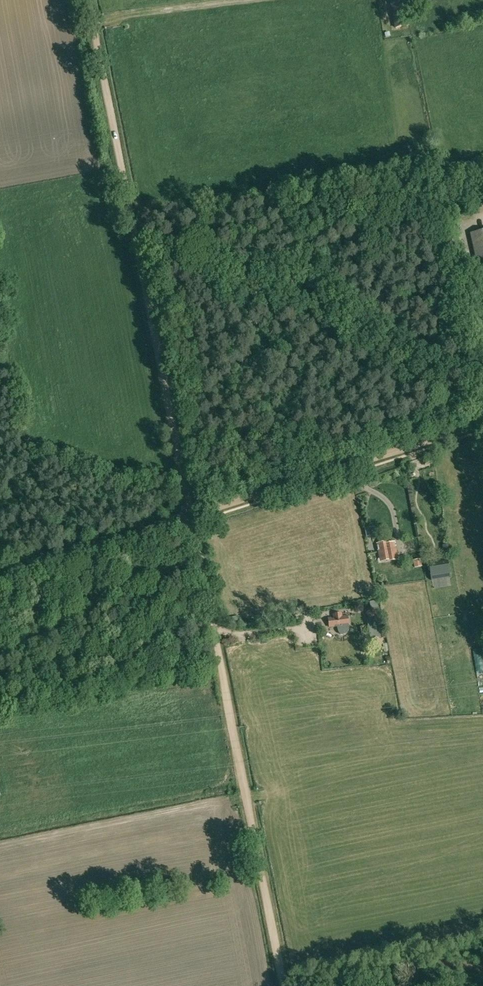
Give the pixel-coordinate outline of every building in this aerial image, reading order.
[(409,26),(405,0),(390,0),(395,29),(409,26)] [(470,234),(477,265),(482,264),(482,231),(470,234)] [(375,544),(379,563),(385,562),(385,563),(398,560),(395,542),(389,543),(388,541),(375,544)] [(421,558),(413,560),(415,567),(422,566),(421,558)] [(449,572),(447,561),(428,563),(430,575),(449,572)] [(377,614),(374,609),(373,608),(371,609),(366,613),(369,618),(367,620),(370,637),(373,638),(372,644),(381,646),(382,639),(381,639),(376,615),(377,614)] [(348,627),(348,625),(347,617),(342,617),(341,614),(333,615),(333,618),(329,619),(330,627),(337,626),(338,629),(338,631),(339,632),(340,633),(341,635),(342,635),(344,634),(345,633),(346,633),(346,632),(347,631),(347,630),(348,629),(348,628),(348,627)]
